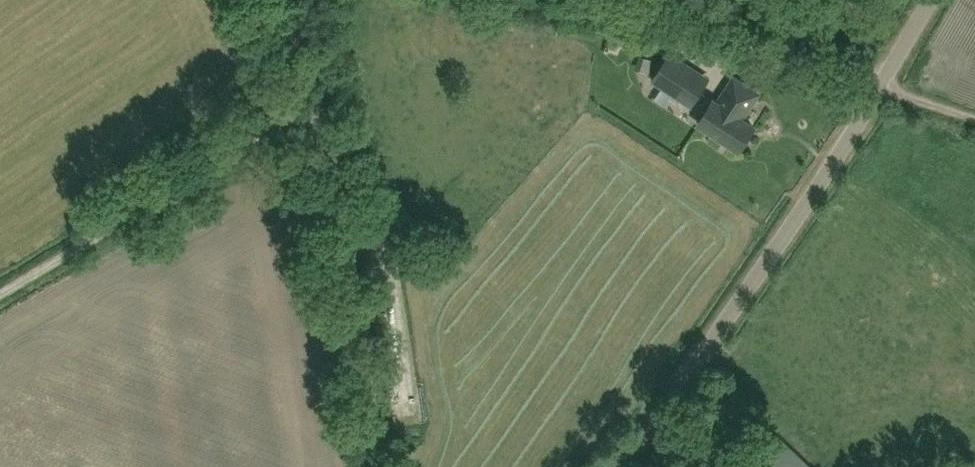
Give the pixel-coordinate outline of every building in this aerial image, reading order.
[(708,79),(670,54),(653,80),(691,105),(708,79)] [(698,123),(739,150),(754,127),(741,120),(758,94),(733,77),(716,103),(713,101),(698,123)] [(419,402),(408,405),(412,420),(423,417),(419,402)] [(767,458),(755,466),(774,466),(767,458)]
